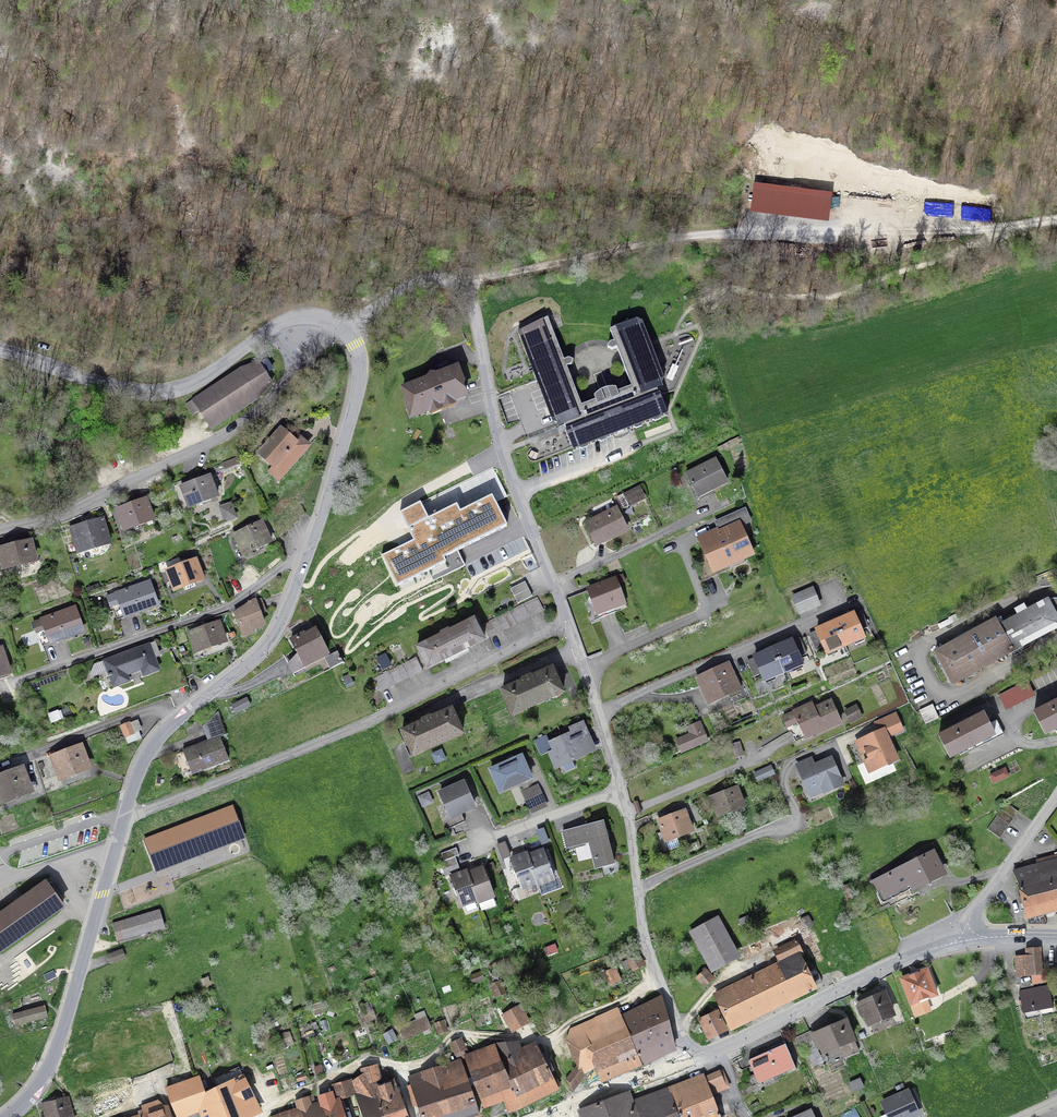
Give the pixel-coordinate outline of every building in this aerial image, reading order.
[(756,188),(753,210),(827,219),(830,197),(756,188)] [(566,367),(571,366),(573,361),(569,359),(564,361),(548,318),(518,332),(523,345),(528,347),(529,350),(527,355),(531,357),(532,359),(530,364),(535,366),(536,369),(534,374),(539,376),(540,379),(538,384),(542,386),(543,388),(541,393),(546,395),(547,398),(545,403),(550,405),(551,407),(548,412),(553,414),(554,417),(552,422),(557,424),(558,428),(564,425),(566,430),(565,430),(573,452),(579,450),(582,451),(587,449),(589,446),(598,442),(601,443),(606,441),(608,439),(633,429),(636,430),(641,428),(643,425),(652,422),(655,423),(661,421),(662,418),(668,416),(660,395),(658,395),(657,390),(663,388),(661,384),(664,379),(659,377),(658,375),(660,370),(655,368),(654,365),(656,360),(652,358),(651,355),(653,351),(648,348),(647,346),(649,341),(644,339),(643,336),(646,332),(641,329),(640,327),(642,322),(636,319),(610,330),(614,341),(610,343),(607,348),(612,350),(617,348),(632,387),(617,393),(616,389),(612,389),(604,390),(600,392),(594,397),(596,401),(581,406),(566,367)] [(241,369),(195,400),(212,428),(257,398),(272,383),(264,371),(271,367),(266,360),(241,369)] [(405,403),(411,418),(466,397),(461,386),(463,382),(457,368),(436,376),(435,375),(431,374),(428,378),(428,379),(403,389),(407,400),(405,403)] [(139,435),(144,447),(159,440),(154,429),(139,435)] [(281,430),(259,454),(274,467),(281,459),(290,467),(308,446),(299,437),(295,442),(281,430)] [(686,474),(698,497),(727,482),(716,459),(686,474)] [(217,497),(210,477),(181,487),(188,508),(217,497)] [(639,487),(625,494),(630,505),(645,498),(639,487)] [(292,504),(297,515),(304,512),(298,497),(290,500),(292,504)] [(146,499),(117,510),(125,530),(153,520),(146,499)] [(409,542),(364,562),(380,598),(426,578),(418,558),(437,549),(441,557),(504,528),(493,504),(475,512),(471,502),(429,521),(420,500),(395,511),(409,542)] [(285,507),(286,511),(291,522),(299,519),(297,515),(292,504),(285,507)] [(234,517),(230,505),(224,507),(224,517),(228,519),(234,517)] [(585,524),(592,538),(601,534),(604,541),(627,529),(617,508),(585,524)] [(281,518),(286,529),(293,526),(291,522),(286,511),(279,514),(281,518)] [(695,561),(702,580),(729,568),(727,564),(750,554),(741,525),(748,522),(743,511),(732,516),(736,526),(702,541),(708,555),(695,561)] [(273,521),(280,536),(287,533),(286,529),(281,518),(273,521)] [(101,520),(72,529),(79,551),(78,551),(79,553),(97,546),(96,543),(107,540),(101,520)] [(240,529),(242,532),(234,535),(243,555),(271,541),(262,522),(246,529),(245,527),(240,529)] [(35,562),(30,541),(17,544),(17,546),(0,550),(0,563),(3,563),(5,570),(35,562)] [(182,565),(167,570),(175,591),(203,580),(195,559),(186,563),(186,562),(181,563),(182,565)] [(599,586),(588,590),(599,618),(616,612),(612,604),(623,600),(615,580),(604,584),(601,582),(599,586)] [(518,603),(532,596),(525,581),(510,589),(518,603)] [(112,605),(116,617),(138,609),(139,612),(157,606),(149,582),(108,597),(111,606),(112,605)] [(819,603),(813,590),(792,599),(798,612),(819,603)] [(544,610),(537,597),(482,624),(489,638),(544,610)] [(1000,627),(1013,651),(1056,628),(1056,599),(1053,599),(1047,601),(1031,610),(1028,605),(1016,612),(1018,617),(1000,627)] [(250,602),(243,607),(244,609),(234,613),(243,636),(255,632),(253,627),(264,623),(261,614),(262,613),(257,600),(250,602)] [(37,631),(41,642),(64,635),(65,638),(83,632),(74,608),(33,623),(36,632),(37,631)] [(854,614),(835,622),(845,645),(864,637),(861,630),(868,627),(862,612),(854,616),(854,614)] [(427,668),(484,640),(474,619),(417,648),(427,668)] [(952,684),(1013,651),(1000,627),(996,619),(935,653),(952,684)] [(826,653),(845,645),(835,622),(817,630),(817,632),(810,635),(816,650),(824,646),(826,653)] [(190,632),(196,651),(224,641),(218,624),(207,627),(207,626),(190,632)] [(288,664),(293,674),(306,668),(304,664),(315,659),(315,660),(328,654),(316,630),(305,635),(304,634),(291,640),(297,653),(288,664)] [(792,641),(773,649),(783,672),(802,664),(799,657),(806,654),(800,639),(792,643),(792,641)] [(127,682),(136,705),(188,686),(180,661),(158,669),(153,653),(158,651),(155,642),(104,661),(114,687),(127,682)] [(10,675),(1,648),(0,649),(0,679),(10,675)] [(761,673),(764,680),(783,672),(773,649),(755,657),(755,659),(747,662),(754,677),(761,673)] [(343,663),(337,651),(326,657),(332,668),(343,663)] [(383,669),(391,665),(386,655),(378,659),(383,669)] [(416,657),(374,678),(381,692),(423,671),(416,657)] [(737,676),(733,678),(728,665),(698,679),(708,702),(738,689),(737,687),(741,685),(737,676)] [(523,679),(523,681),(502,690),(513,714),(563,692),(552,668),(531,677),(530,676),(523,679)] [(247,699),(232,706),(235,712),(250,705),(247,699)] [(793,730),(797,740),(839,721),(840,722),(841,722),(832,701),(814,709),(812,704),(783,717),(786,726),(797,721),(800,727),(793,730)] [(1034,713),(1045,733),(1053,729),(1056,732),(1056,731),(1056,701),(1034,713)] [(932,704),(919,710),(925,724),(939,718),(932,704)] [(856,705),(846,711),(851,722),(861,717),(856,705)] [(413,756),(462,733),(452,709),(431,718),(429,717),(422,720),(423,722),(402,731),(413,756)] [(219,737),(226,735),(218,711),(202,726),(208,742),(183,751),(192,774),(228,760),(219,737)] [(949,757),(966,748),(968,752),(1003,734),(996,720),(989,724),(984,713),(939,736),(949,757)] [(895,714),(879,721),(883,730),(864,739),(868,749),(865,750),(869,759),(864,761),(869,772),(897,760),(891,747),(893,746),(888,736),(902,730),(895,714)] [(140,729),(136,721),(121,727),(128,743),(141,738),(138,731),(140,729)] [(570,729),(573,734),(552,743),(562,764),(583,755),(575,737),(585,733),(581,724),(570,729)] [(707,740),(702,730),(677,741),(682,751),(707,740)] [(736,757),(743,755),(739,742),(732,745),(736,757)] [(71,776),(70,774),(88,767),(80,747),(68,751),(68,750),(63,752),(63,753),(53,757),(62,779),(71,776)] [(634,759),(647,754),(644,747),(631,753),(634,759)] [(500,791),(531,778),(521,757),(491,770),(500,791)] [(821,784),(825,792),(842,784),(831,759),(801,772),(808,790),(821,784)] [(1002,763),(988,771),(992,778),(1006,770),(1002,763)] [(758,781),(773,774),(769,767),(754,774),(758,781)] [(30,791),(22,769),(0,777),(0,800),(18,793),(19,795),(30,791)] [(446,830),(465,822),(461,813),(474,807),(463,783),(440,793),(451,817),(442,821),(446,830)] [(537,785),(522,792),(525,799),(540,792),(537,785)] [(737,788),(711,798),(718,816),(744,806),(737,788)] [(1019,812),(1006,803),(987,829),(1000,838),(1019,812)] [(162,864),(185,855),(181,843),(209,832),(213,844),(236,834),(227,812),(204,821),(199,809),(172,820),(176,832),(153,841),(162,864)] [(680,846),(676,837),(692,831),(685,811),(658,821),(670,850),(680,846)] [(603,821),(585,826),(596,869),(614,864),(607,837),(608,836),(607,830),(606,830),(603,821)] [(540,843),(548,840),(544,827),(536,830),(540,843)] [(563,831),(567,848),(585,844),(581,827),(563,831)] [(502,859),(510,856),(505,844),(498,847),(502,859)] [(441,854),(444,861),(455,857),(459,855),(456,848),(441,854)] [(537,882),(538,885),(554,879),(550,868),(551,868),(548,861),(547,861),(543,851),(528,856),(537,882)] [(883,903),(942,874),(932,853),(872,883),(883,903)] [(522,888),(537,882),(528,856),(527,854),(511,860),(515,870),(514,871),(516,878),(517,877),(522,888)] [(443,870),(458,864),(455,857),(444,861),(440,863),(443,870)] [(1017,867),(1030,918),(1056,910),(1056,857),(1017,867)] [(467,874),(477,900),(478,902),(494,896),(489,885),(491,885),(488,878),(487,879),(483,868),(468,874),(467,874)] [(457,895),(461,905),(477,900),(467,874),(468,874),(467,871),(451,877),(455,888),(454,888),(456,895),(457,895)] [(63,906),(46,883),(0,915),(0,951),(63,906)] [(159,910),(112,924),(117,941),(164,927),(159,910)] [(899,938),(909,933),(902,918),(892,923),(899,938)] [(693,933),(712,969),(737,956),(717,920),(693,933)] [(770,947),(770,948),(794,936),(786,920),(763,928),(766,937),(741,949),(745,958),(770,947)] [(783,963),(754,977),(770,1009),(822,982),(816,969),(808,973),(800,956),(803,954),(796,941),(777,950),(783,963)] [(109,963),(125,958),(122,950),(107,955),(109,963)] [(1019,976),(1042,974),(1040,950),(1027,951),(1027,958),(1018,959),(1017,958),(1019,976)] [(637,955),(624,963),(627,969),(631,966),(633,971),(643,965),(637,955)] [(615,967),(607,970),(614,984),(621,980),(615,967)] [(704,986),(713,979),(705,970),(697,977),(704,986)] [(902,979),(911,1004),(936,995),(927,970),(902,979)] [(770,1009),(754,977),(715,996),(730,1028),(770,1009)] [(496,997),(505,993),(500,981),(491,984),(496,997)] [(1049,986),(1019,992),(1023,1013),(1053,1007),(1049,986)] [(869,1024),(892,1014),(884,994),(857,1006),(861,1015),(865,1013),(869,1024)] [(640,1008),(659,1055),(675,1047),(662,998),(640,1008)] [(15,1025),(47,1017),(44,1006),(12,1014),(15,1025)] [(528,1022),(518,1007),(504,1015),(513,1031),(528,1022)] [(622,1016),(641,1062),(659,1055),(640,1008),(622,1016)] [(700,1021),(709,1038),(726,1030),(718,1012),(700,1021)] [(605,1078),(641,1062),(622,1016),(567,1041),(578,1065),(566,1079),(571,1089),(583,1074),(578,1071),(581,1067),(596,1059),(605,1078)] [(430,1027),(425,1017),(400,1027),(404,1037),(430,1027)] [(446,1029),(443,1021),(436,1024),(438,1032),(446,1029)] [(825,1031),(814,1036),(818,1048),(822,1047),(823,1051),(833,1047),(834,1048),(840,1045),(845,1058),(859,1052),(845,1021),(833,1026),(833,1028),(825,1032),(825,1031)] [(396,1038),(391,1030),(384,1034),(389,1042),(396,1038)] [(451,1043),(459,1059),(465,1057),(466,1057),(462,1048),(464,1047),(460,1039),(451,1043)] [(796,1069),(785,1044),(750,1059),(748,1061),(759,1084),(773,1079),(772,1076),(787,1070),(788,1071),(796,1069)] [(495,1046),(520,1106),(557,1087),(549,1069),(551,1068),(549,1063),(546,1065),(537,1047),(538,1046),(522,1052),(519,1045),(495,1046)] [(495,1046),(466,1057),(465,1057),(483,1106),(503,1098),(507,1111),(520,1106),(495,1046)] [(411,1086),(421,1116),(472,1116),(480,1114),(459,1059),(443,1065),(446,1074),(411,1086)] [(375,1065),(369,1067),(372,1080),(379,1078),(375,1065)] [(367,1082),(372,1080),(369,1067),(361,1069),(364,1078),(367,1082)] [(216,1088),(227,1116),(246,1116),(250,1115),(249,1113),(259,1109),(245,1080),(240,1082),(234,1070),(212,1080),(216,1088)] [(710,1093),(726,1087),(719,1071),(704,1078),(703,1077),(669,1089),(679,1116),(720,1116),(710,1093)] [(200,1108),(196,1098),(205,1094),(200,1078),(167,1089),(178,1116),(180,1116),(200,1108)] [(863,1087),(860,1079),(850,1084),(853,1091),(863,1087)] [(355,1093),(352,1080),(341,1082),(345,1096),(355,1093)] [(334,1098),(338,1097),(345,1096),(341,1082),(331,1086),(334,1098)] [(383,1116),(408,1116),(394,1082),(378,1087),(378,1086),(374,1087),(375,1089),(383,1116)] [(196,1098),(200,1108),(203,1116),(227,1116),(216,1088),(205,1094),(196,1098)] [(364,1116),(383,1116),(375,1089),(356,1095),(364,1116)] [(669,1089),(635,1102),(639,1112),(641,1116),(679,1116),(669,1089)] [(584,1116),(638,1116),(636,1113),(639,1112),(635,1102),(632,1102),(628,1092),(603,1102),(582,1109),(584,1116)] [(909,1092),(898,1097),(894,1095),(893,1099),(883,1104),(888,1116),(919,1116),(909,1092)] [(338,1097),(334,1098),(327,1101),(326,1104),(320,1106),(324,1116),(348,1116),(343,1101),(340,1103),(338,1097)] [(46,1116),(73,1116),(67,1098),(42,1103),(46,1116)] [(139,1116),(171,1116),(167,1109),(157,1100),(142,1106),(145,1114),(139,1116)] [(320,1103),(299,1109),(301,1116),(324,1116),(320,1106),(320,1103)] [(792,1116),(815,1116),(811,1107),(811,1108),(792,1116)]
